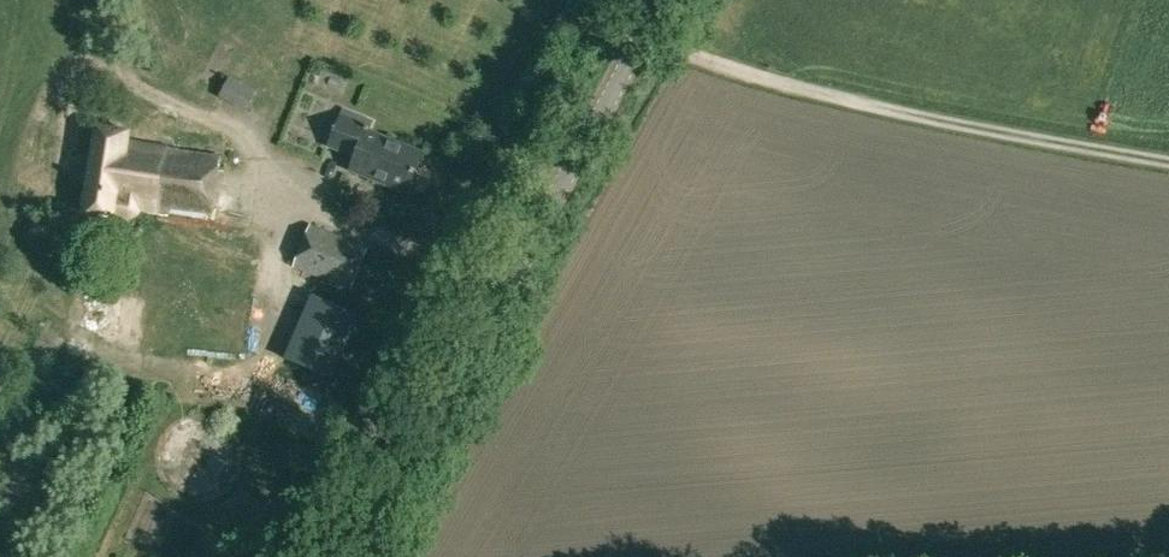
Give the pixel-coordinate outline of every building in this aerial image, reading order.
[(219,95),(246,110),(256,91),(230,76),(219,95)] [(351,168),(408,191),(423,153),(367,130),(367,128),(340,118),(329,144),(357,155),(351,168)] [(144,343),(243,357),(260,246),(210,238),(215,206),(216,206),(222,167),(128,152),(132,129),(96,124),(82,211),(120,218),(129,219),(136,216),(141,211),(169,215),(166,232),(161,231),(144,343)] [(293,266),(351,290),(368,246),(311,223),(293,266)] [(286,358),(334,379),(361,314),(313,293),(286,358)]
